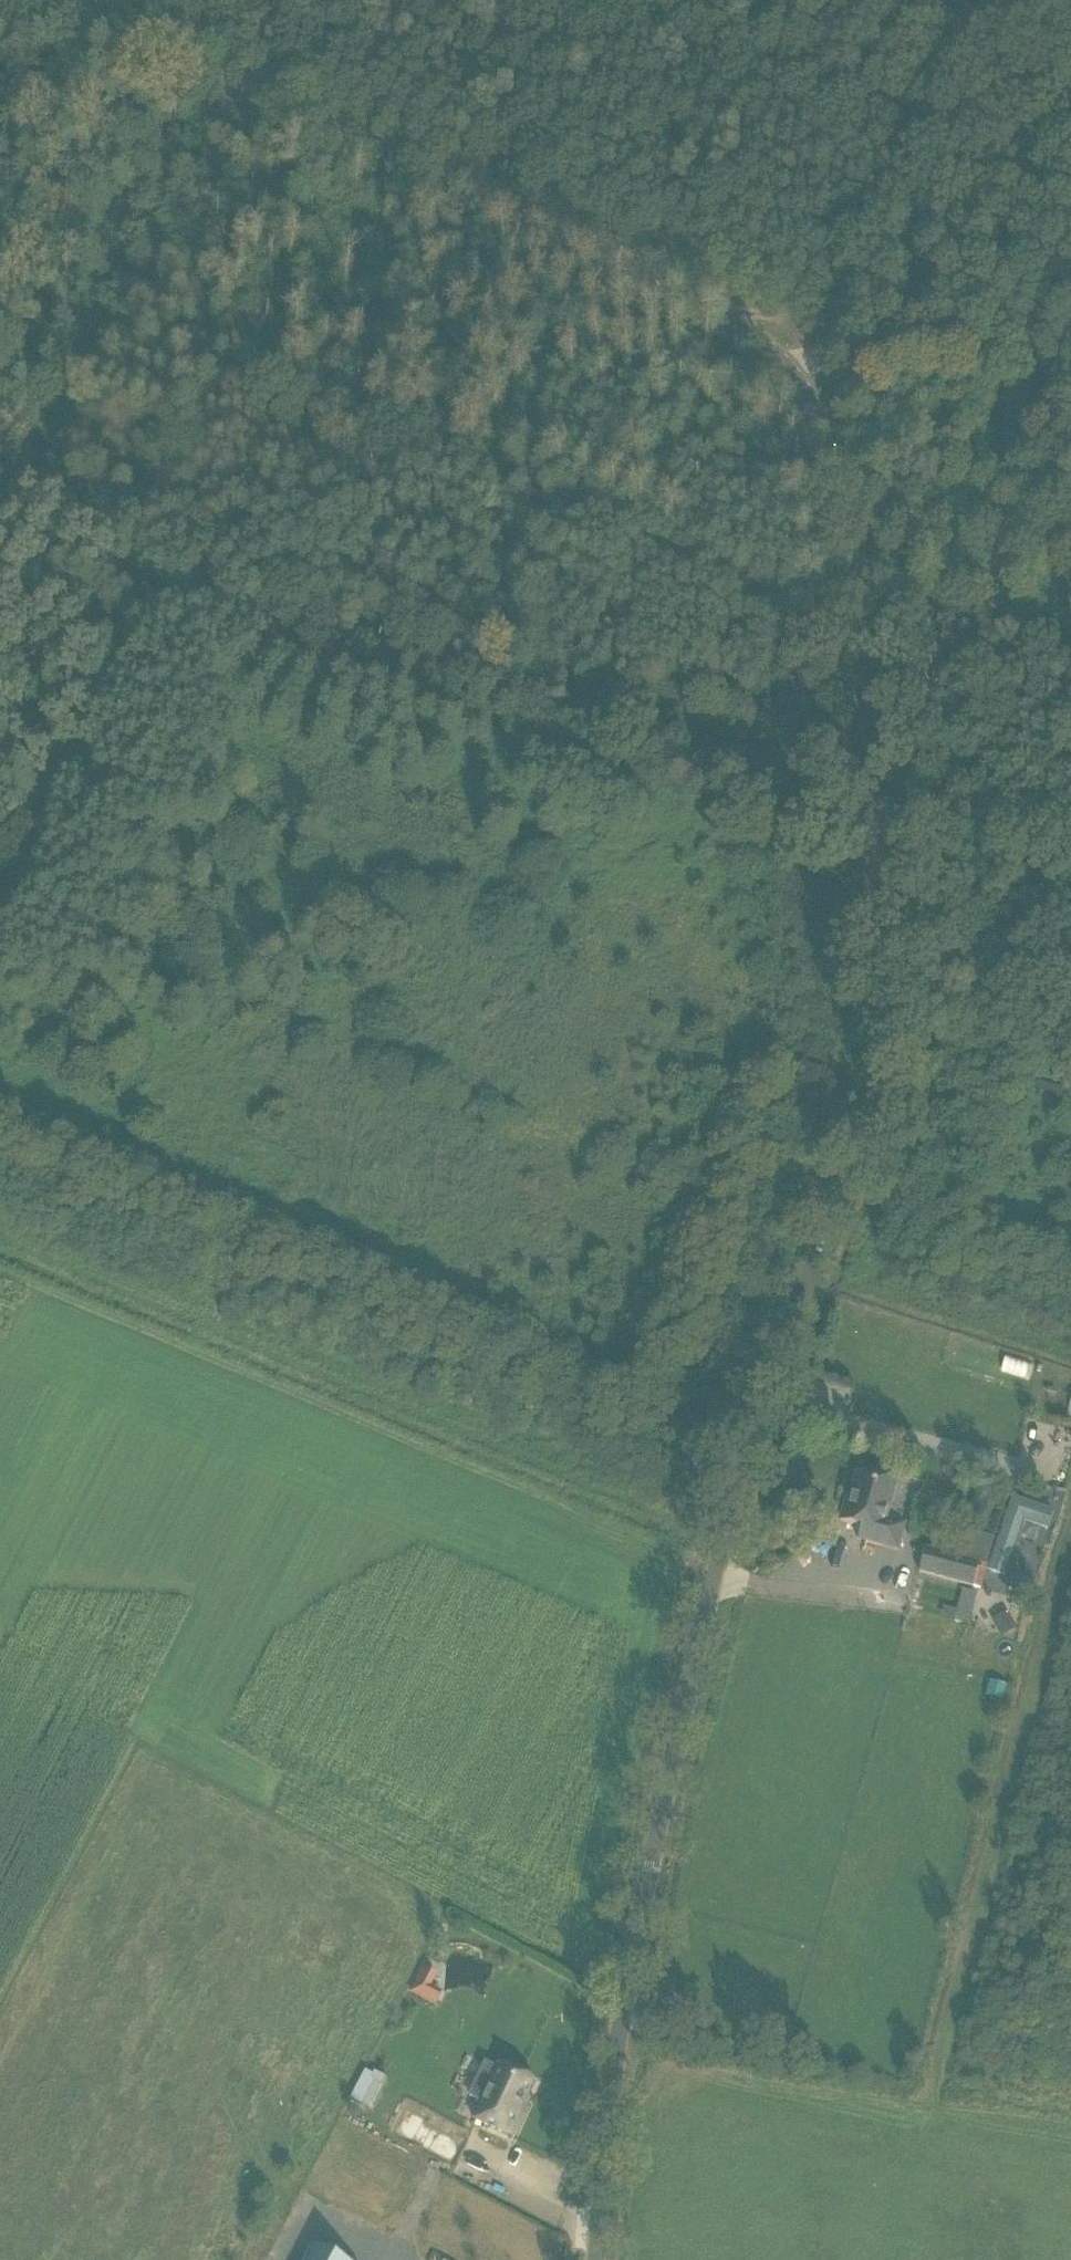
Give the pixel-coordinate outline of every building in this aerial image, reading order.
[(849,1505),(845,1504),(840,1521),(861,1527),(858,1539),(898,1550),(905,1524),(886,1519),(896,1482),(858,1472),(849,1505)] [(994,1550),(987,1570),(1005,1576),(1012,1556),(1024,1521),(1048,1530),(1054,1512),(1013,1497),(994,1550)] [(919,1573),(981,1589),(994,1538),(961,1529),(954,1555),(925,1548),(919,1573)] [(946,1605),(944,1616),(973,1621),(978,1589),(964,1587),(961,1607),(946,1605)] [(1007,1612),(992,1621),(1001,1637),(1016,1628),(1007,1612)] [(423,1969),(411,1992),(435,2005),(441,1993),(430,1987),(436,1975),(423,1969)] [(485,2063),(470,2096),(482,2101),(473,2119),(512,2138),(525,2111),(522,2109),(528,2098),(535,2082),(499,2065),(497,2069),(485,2063)] [(386,2077),(374,2071),(373,2074),(370,2079),(373,2081),(382,2085),(386,2077)] [(369,2108),(381,2085),(373,2081),(361,2104),(369,2108)] [(394,2103),(385,2121),(413,2136),(422,2117),(394,2103)] [(312,2243),(303,2259),(345,2259),(312,2243)]
